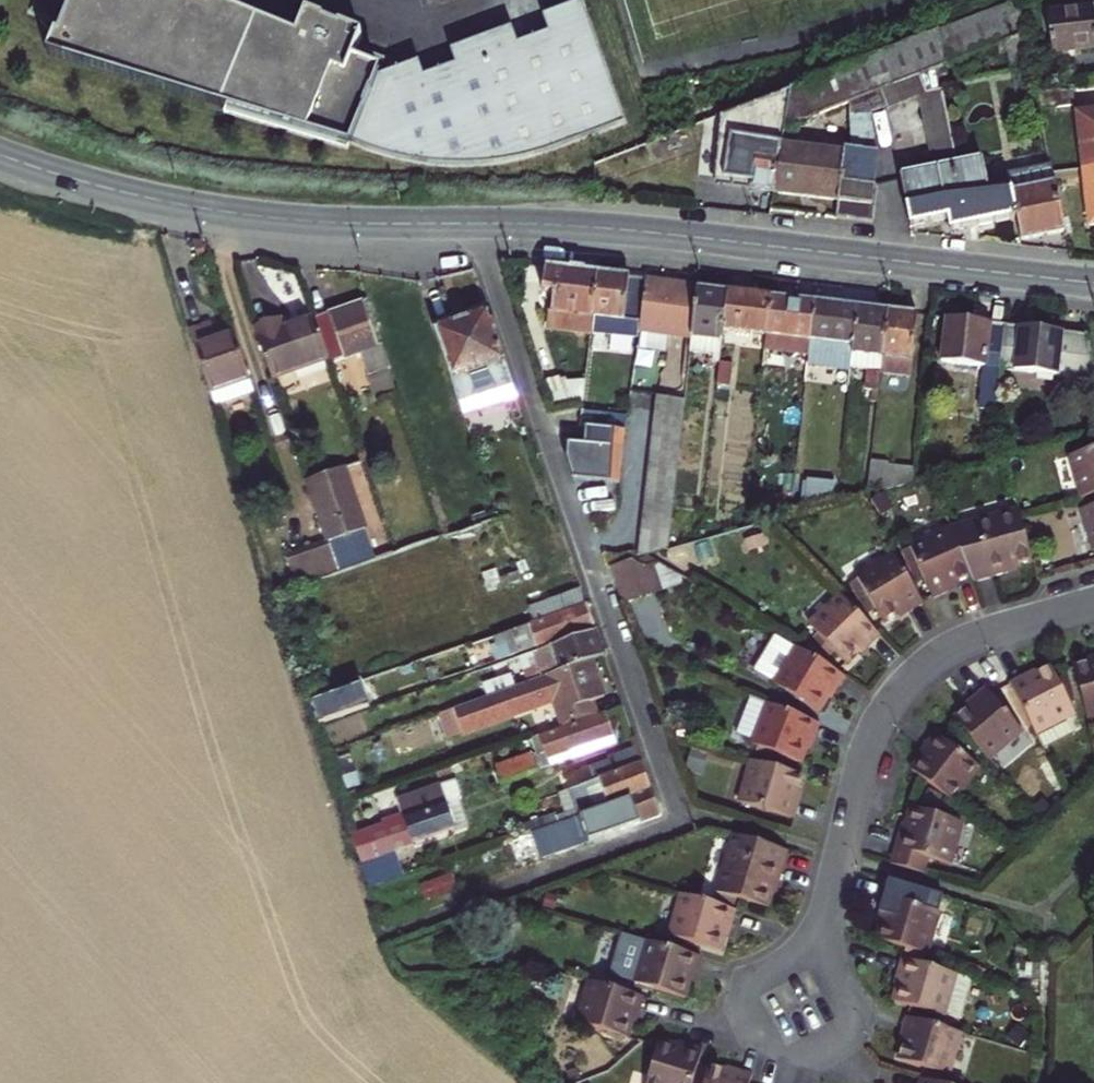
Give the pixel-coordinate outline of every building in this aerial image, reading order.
[(37,25),(70,38),(58,69),(360,150),(361,144),(374,148),(407,155),(456,159),(485,159),(529,154),(581,141),(632,120),(590,6),(551,20),(557,36),(526,48),(520,31),(459,54),(464,69),(433,81),(427,66),(386,80),(393,63),(366,53),(370,42),(313,21),(309,31),(227,0),(47,0),(37,25)] [(925,95),(942,91),(950,89),(946,66),(1004,42),(1011,73),(1031,68),(1017,1),(906,43),(925,95)] [(1046,14),(1051,52),(1093,47),(1093,9),(1046,14)] [(852,64),(790,88),(785,121),(796,123),(815,118),(848,104),(850,149),(844,149),(843,154),(838,200),(836,219),(873,223),(878,186),(874,186),(877,153),(874,151),(869,116),(913,100),(918,98),(925,95),(906,43),(852,64)] [(1016,94),(1035,90),(1031,68),(1011,73),(1016,94)] [(773,190),(780,145),(785,121),(790,88),(709,119),(709,143),(698,143),(695,175),(731,178),(730,183),(773,190)] [(1071,88),(1041,92),(1043,109),(1073,105),(1071,88)] [(925,95),(918,98),(932,172),(957,167),(942,91),(925,95)] [(1082,170),(1093,168),(1093,112),(1076,114),(1082,170)] [(838,200),(843,154),(780,145),(773,190),(772,193),(838,200)] [(957,167),(932,172),(900,178),(911,228),(946,220),(949,233),(1015,219),(1018,219),(1009,175),(986,179),(982,161),(957,167)] [(1051,167),(1009,175),(1018,219),(1015,219),(1020,240),(1065,232),(1052,174),(1051,167)] [(1082,170),(1089,225),(1093,224),(1093,168),(1082,170)] [(552,312),(592,318),(597,275),(583,273),(583,270),(571,269),(571,272),(546,269),(545,276),(543,294),(554,295),(552,312)] [(638,334),(643,280),(597,275),(592,318),(590,334),(621,337),(621,331),(638,334)] [(637,335),(639,336),(646,280),(643,280),(638,334),(637,335)] [(691,337),(696,289),(666,286),(667,283),(657,281),(646,280),(639,336),(668,339),(668,335),(691,337)] [(723,331),(727,293),(696,289),(691,337),(689,351),(713,354),(712,362),(719,363),(723,331)] [(723,331),(765,336),(770,298),(758,297),(727,293),(723,331)] [(804,302),(770,298),(765,336),(764,350),(807,355),(808,349),(813,303),(814,300),(804,299),(804,302)] [(362,303),(315,318),(329,359),(330,363),(360,353),(367,376),(367,380),(374,403),(398,395),(381,345),(377,347),(362,303)] [(848,307),(813,303),(808,349),(807,355),(806,365),(851,370),(851,368),(852,355),(857,309),(857,307),(848,306),(848,307)] [(485,305),(431,324),(433,331),(487,311),(485,305)] [(887,312),(857,309),(852,355),(851,368),(868,369),(866,390),(871,391),(870,402),(876,403),(881,358),(887,312)] [(433,331),(458,403),(512,383),(491,322),(487,311),(433,331)] [(917,315),(887,312),(881,358),(911,362),(917,315)] [(253,328),(271,380),(329,359),(315,318),(282,328),(279,319),(263,325),(253,328)] [(988,328),(988,324),(944,318),(940,361),(983,367),(983,375),(980,376),(979,388),(981,389),(979,409),(994,411),(998,369),(1003,330),(988,328)] [(188,333),(193,349),(215,341),(211,326),(188,333)] [(998,369),(1093,379),(1093,375),(1086,335),(1018,327),(1018,332),(1003,330),(998,369)] [(252,394),(232,335),(215,341),(193,349),(213,409),(252,394)] [(666,353),(668,339),(639,336),(637,349),(666,353)] [(719,363),(716,387),(730,388),(732,365),(719,363)] [(585,397),(578,375),(548,384),(555,406),(585,397)] [(458,403),(460,408),(501,393),(511,390),(514,389),(512,383),(458,403)] [(521,418),(511,390),(501,393),(511,421),(521,418)] [(667,549),(683,401),(655,397),(637,558),(645,555),(667,549)] [(581,428),(627,432),(629,414),(583,410),(581,428)] [(570,442),(568,457),(575,478),(615,482),(619,447),(570,442)] [(1080,499),(1093,495),(1093,450),(1069,457),(1080,499)] [(888,466),(870,463),(866,488),(881,491),(912,482),(913,472),(888,467),(888,466)] [(343,470),(306,482),(328,543),(286,557),(297,589),(374,563),(343,470)] [(835,483),(806,479),(803,509),(832,501),(835,483)] [(1081,510),(1092,552),(1093,551),(1093,507),(1081,510)] [(1017,511),(949,529),(970,577),(972,582),(1007,571),(1007,567),(1031,560),(1019,516),(1017,511)] [(909,548),(909,549),(923,579),(932,598),(948,592),(946,586),(970,577),(949,529),(909,548)] [(923,579),(909,549),(903,553),(916,582),(923,579)] [(855,577),(856,579),(873,607),(882,621),(905,608),(908,612),(922,604),(892,555),(855,577)] [(609,565),(622,605),(659,592),(652,570),(631,559),(609,565)] [(873,607),(856,579),(850,582),(867,610),(873,607)] [(528,608),(534,623),(584,605),(578,589),(528,608)] [(826,641),(834,650),(845,661),(863,644),(867,647),(879,636),(840,595),(809,624),(826,641)] [(534,623),(491,638),(494,647),(507,642),(512,655),(593,626),(586,604),(584,605),(534,623)] [(494,647),(491,638),(484,640),(487,649),(494,667),(518,658),(595,631),(593,626),(512,655),(507,642),(494,647)] [(518,658),(527,683),(591,660),(604,656),(595,631),(518,658)] [(845,676),(781,637),(758,673),(773,682),(772,685),(816,711),(831,689),(835,691),(845,676)] [(484,640),(464,648),(467,656),(487,649),(484,640)] [(834,650),(826,641),(820,646),(829,655),(834,650)] [(591,660),(527,683),(514,688),(500,693),(472,703),(437,715),(444,735),(460,729),(461,733),(552,702),(561,728),(596,715),(589,700),(602,695),(591,660)] [(1086,719),(1093,717),(1093,662),(1073,667),(1086,719)] [(1023,677),(1010,683),(1041,748),(1075,732),(1068,717),(1072,715),(1050,668),(1025,680),(1023,677)] [(500,693),(514,688),(510,676),(495,681),(500,693)] [(500,693),(495,681),(467,691),(472,703),(500,693)] [(354,686),(314,701),(320,720),(361,706),(354,686)] [(973,703),(954,719),(987,759),(1021,731),(986,688),(972,700),(973,703)] [(820,725),(748,697),(735,735),(752,741),(750,745),(799,764),(809,739),(813,741),(820,725)] [(545,759),(610,735),(603,713),(596,715),(561,728),(530,739),(536,755),(530,758),(529,755),(496,767),(500,783),(547,766),(545,759)] [(691,719),(675,720),(676,736),(692,735),(691,719)] [(927,749),(910,770),(952,802),(978,767),(934,733),(924,745),(927,749)] [(613,743),(610,735),(545,759),(547,766),(613,743)] [(586,766),(591,781),(641,763),(635,746),(608,756),(608,758),(586,766)] [(801,776),(752,761),(739,803),(793,818),(797,802),(794,800),(801,776)] [(641,763),(591,781),(568,789),(575,809),(555,817),(555,815),(530,823),(533,831),(649,789),(641,763)] [(452,781),(439,786),(445,803),(456,800),(458,798),(452,781)] [(394,852),(411,846),(411,843),(453,828),(454,830),(465,826),(456,800),(445,803),(439,786),(395,801),(401,816),(389,820),(391,827),(384,829),(382,826),(351,838),(360,864),(394,852)] [(588,842),(659,816),(649,789),(533,831),(524,834),(509,840),(517,862),(586,837),(588,842)] [(899,831),(889,863),(924,873),(927,858),(948,864),(960,821),(910,807),(902,832),(899,831)] [(533,831),(530,823),(521,826),(524,834),(533,831)] [(787,851),(731,834),(714,893),(765,908),(773,882),(777,882),(787,851)] [(360,864),(369,890),(402,878),(394,852),(360,864)] [(445,863),(420,872),(423,881),(448,871),(445,863)] [(424,902),(456,891),(448,871),(423,881),(418,883),(424,902)] [(921,889),(888,880),(879,911),(883,913),(875,941),(925,955),(937,913),(917,907),(921,889)] [(735,909),(679,893),(666,936),(718,950),(726,924),(730,925),(735,909)] [(699,956),(617,933),(605,975),(681,998),(689,972),(693,974),(699,956)] [(968,978),(899,958),(894,975),(898,976),(891,1001),(957,1019),(968,978)] [(641,995),(587,980),(574,1023),(624,1038),(632,1013),(636,1013),(641,995)] [(960,1033),(905,1017),(900,1034),(904,1035),(897,1060),(947,1075),(960,1033)] [(700,1050),(684,1045),(682,1049),(656,1041),(644,1082),(690,1082),(700,1050)] [(750,1073),(733,1067),(731,1073),(706,1065),(701,1082),(747,1082),(750,1073)]
